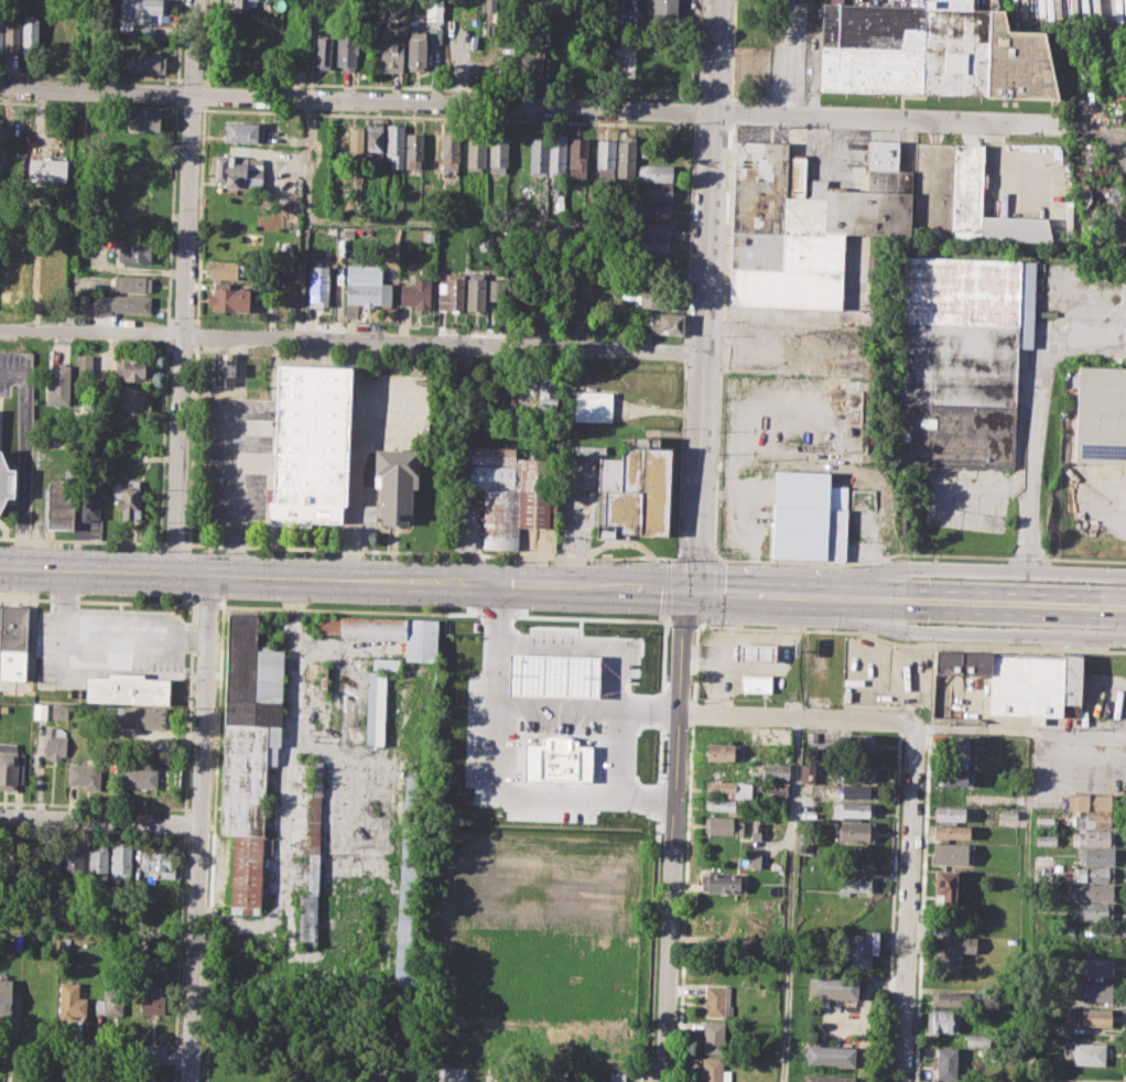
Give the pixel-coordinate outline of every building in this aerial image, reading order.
[(120,11),(120,0),(167,0),(167,14),(160,14),(160,23),(133,22),(134,17),(127,17),(127,11),(120,11)] [(234,11),(234,0),(273,0),(272,8),(249,7),(249,11),(234,11)] [(652,25),(653,0),(678,0),(678,26),(652,25)] [(831,3),(831,0),(844,0),(844,3),(924,7),(925,0),(972,0),(972,8),(1003,9),(1007,31),(1044,32),(1058,98),(820,89),(823,3),(831,3)] [(442,3),(426,2),(426,20),(441,21),(442,3)] [(6,11),(21,11),(20,53),(4,53),(6,11)] [(23,15),(39,15),(37,54),(23,54),(23,15)] [(42,21),(58,21),(57,55),(42,55),(42,21)] [(317,30),(333,30),(332,66),(316,65),(317,30)] [(408,69),(409,31),(426,31),(425,69),(408,69)] [(337,34),(355,35),(355,45),(359,45),(358,55),(355,54),(355,69),(336,69),(337,34)] [(381,41),(403,42),(402,72),(380,71),(381,41)] [(521,53),(532,53),(533,43),(544,43),(543,77),(520,77),(521,53)] [(131,53),(165,54),(164,74),(123,73),(124,56),(131,56),(131,53)] [(129,111),(162,112),(161,131),(128,130),(129,111)] [(225,122),(263,123),(262,142),(225,141),(225,122)] [(365,123),(385,125),(383,166),(369,166),(370,155),(365,155),(365,123)] [(387,125),(403,125),(403,167),(391,167),(391,160),(386,160),(387,125)] [(350,127),(362,127),(361,152),(349,152),(350,127)] [(407,133),(423,133),(423,167),(405,167),(407,133)] [(442,133),(459,133),(459,170),(441,170),(442,133)] [(550,137),(555,137),(555,134),(565,134),(564,176),(549,175),(550,137)] [(489,136),(508,136),(507,172),(488,172),(489,136)] [(530,137),(546,137),(546,175),(529,174),(530,137)] [(467,138),(486,138),(485,171),(466,170),(467,138)] [(569,138),(587,138),(587,177),(569,176),(569,138)] [(596,174),(597,139),(615,140),(613,175),(596,174)] [(618,140),(636,140),(634,177),(617,176),(618,140)] [(727,305),(734,141),(788,142),(787,156),(804,158),(803,198),(811,198),(812,178),(827,180),(827,188),(867,191),(868,140),(898,141),(897,170),(913,170),(914,141),(985,143),(983,214),(1048,217),(1047,241),(846,235),(844,310),(727,305)] [(214,154),(234,155),(232,162),(246,163),(246,158),(262,159),(262,170),(252,169),(251,177),(238,176),(238,186),(224,186),(225,181),(213,180),(214,154)] [(31,158),(67,159),(66,185),(30,183),(31,158)] [(638,165),(672,165),(671,181),(637,181),(638,165)] [(637,184),(672,185),(672,199),(637,198),(637,184)] [(638,202),(670,203),(669,219),(637,218),(638,202)] [(638,221),(669,223),(669,238),(637,237),(638,221)] [(423,231),(435,231),(435,241),(423,240),(423,231)] [(479,234),(489,234),(489,249),(478,249),(479,234)] [(124,239),(144,240),(144,246),(153,247),(152,264),(123,262),(124,239)] [(637,240),(669,241),(669,253),(636,252),(637,240)] [(896,465),(905,255),(1035,260),(1031,347),(1016,346),(1011,470),(896,465)] [(40,257),(59,257),(58,290),(40,290),(40,257)] [(210,260),(249,261),(249,274),(237,273),(237,279),(209,278),(210,260)] [(345,316),(347,263),(382,264),(381,309),(362,307),(362,303),(357,303),(357,316),(345,316)] [(310,266),(329,266),(329,306),(316,306),(316,301),(308,301),(310,266)] [(468,310),(468,272),(485,273),(485,311),(468,310)] [(437,311),(439,282),(445,282),(445,273),(464,273),(463,311),(437,311)] [(488,310),(488,279),(492,280),(492,273),(505,273),(505,310),(488,310)] [(115,274),(151,277),(150,292),(115,291),(115,274)] [(400,304),(400,283),(414,283),(414,278),(430,279),(430,310),(415,309),(415,304),(400,304)] [(215,282),(228,283),(228,289),(250,290),(249,312),(213,311),(213,305),(207,305),(207,293),(214,293),(215,282)] [(635,294),(649,295),(649,285),(676,286),(676,310),(634,307),(635,294)] [(78,294),(88,294),(87,303),(78,302),(78,294)] [(93,294),(151,296),(151,315),(93,312),(93,294)] [(649,323),(658,324),(658,313),(683,314),(682,334),(649,334),(649,323)] [(224,353),(236,353),(235,385),(214,385),(214,358),(223,358),(224,353)] [(76,354),(93,355),(91,377),(76,377),(76,354)] [(116,358),(151,360),(150,381),(115,380),(116,358)] [(270,364),(269,400),(264,522),(337,524),(343,367),(270,364)] [(50,365),(71,365),(69,405),(48,405),(50,365)] [(1079,365),(1125,366),(1125,459),(1075,457),(1079,365)] [(539,374),(559,374),(557,408),(538,408),(539,374)] [(119,387),(147,388),(145,399),(150,400),(150,412),(118,412),(119,387)] [(573,391),(613,392),(611,422),(572,421),(573,391)] [(117,421),(139,422),(138,430),(144,430),(143,443),(116,442),(117,437),(110,437),(110,428),(116,428),(117,421)] [(573,445),(631,447),(632,437),(659,439),(659,448),(674,448),(670,537),(629,534),(629,539),(595,538),(598,457),(572,456),(573,445)] [(468,488),(469,446),(516,447),(516,458),(552,459),(549,528),(519,528),(518,550),(483,548),(485,488),(468,488)] [(4,504),(0,511),(0,450),(6,464),(14,464),(13,504),(4,504)] [(375,450),(421,451),(420,488),(413,488),(412,524),(378,523),(379,486),(373,486),(375,450)] [(47,482),(65,483),(65,469),(74,470),(73,529),(46,528),(47,482)] [(769,556),(773,472),(831,474),(831,485),(849,485),(846,560),(769,556)] [(113,508),(113,485),(127,485),(127,478),(139,479),(139,520),(127,520),(128,508),(113,508)] [(101,486),(82,486),(81,520),(100,520),(101,486)] [(24,680),(0,679),(0,604),(26,605),(24,680)] [(228,613),(258,614),(256,649),(283,650),(280,746),(277,745),(277,765),(264,764),(260,913),(230,913),(234,834),(220,834),(228,613)] [(86,616),(164,618),(164,637),(86,634),(86,616)] [(317,616),(437,620),(436,662),(404,661),(405,639),(317,636),(317,616)] [(737,642),(777,643),(777,661),(736,660),(737,642)] [(935,651),(1080,656),(1079,716),(987,714),(988,673),(935,672),(935,651)] [(372,658),(400,659),(399,671),(371,669),(372,658)] [(107,671),(144,672),(144,678),(170,678),(169,703),(84,701),(85,677),(107,677),(107,671)] [(367,672),(387,673),(383,746),(364,746),(367,672)] [(740,674),(772,674),(772,692),(740,691),(740,674)] [(34,703),(47,703),(46,718),(33,718),(34,703)] [(52,704),(69,704),(69,718),(52,717),(52,704)] [(105,706),(165,707),(164,728),(121,727),(121,717),(105,716),(105,706)] [(45,726),(67,727),(66,756),(61,756),(61,760),(50,760),(50,755),(44,755),(45,726)] [(805,731),(819,731),(818,742),(804,742),(805,731)] [(875,751),(875,734),(860,733),(859,750),(875,751)] [(935,736),(968,737),(967,766),(934,765),(935,736)] [(14,788),(0,787),(0,742),(17,743),(17,751),(26,751),(24,783),(14,782),(14,788)] [(706,743),(734,744),(734,748),(741,748),(741,758),(735,757),(735,761),(705,760),(706,743)] [(124,767),(142,768),(143,759),(158,760),(156,787),(123,786),(124,767)] [(311,760),(323,760),(320,894),(316,894),(315,944),(297,944),(299,894),(307,894),(311,760)] [(68,762),(100,765),(99,790),(83,789),(84,785),(67,783),(68,762)] [(706,762),(735,765),(735,778),(706,777),(706,762)] [(799,781),(814,781),(813,763),(799,763),(799,781)] [(764,764),(789,764),(789,779),(762,779),(764,764)] [(837,766),(874,767),(874,781),(836,780),(837,766)] [(936,769),(973,770),(973,786),(936,785),(936,769)] [(706,781),(741,782),(741,797),(726,796),(726,792),(706,792),(706,781)] [(770,781),(789,782),(789,796),(770,794),(770,781)] [(836,785),(874,785),(874,799),(836,798),(836,785)] [(1070,792),(1115,793),(1115,809),(1069,808),(1070,792)] [(705,799),(745,800),(745,814),(726,814),(726,810),(705,810),(705,799)] [(836,801),(873,802),(873,818),(833,816),(833,805),(836,805),(836,801)] [(935,805),(964,807),(963,819),(957,819),(957,822),(941,822),(941,818),(935,818),(935,805)] [(1002,810),(1017,810),(1017,819),(1000,818),(1002,810)] [(1080,811),(1115,812),(1114,827),(1074,826),(1074,815),(1080,815),(1080,811)] [(705,815),(738,816),(738,822),(744,822),(744,833),(704,832),(705,815)] [(1037,816),(1053,816),(1053,827),(1036,826),(1037,816)] [(834,825),(841,825),(841,820),(873,821),(871,842),(834,841),(834,825)] [(751,822),(761,822),(761,838),(750,838),(751,822)] [(934,824),(970,824),(968,838),(934,837),(934,824)] [(1079,829),(1114,830),(1114,841),(1108,841),(1108,845),(1075,843),(1075,837),(1079,837),(1079,829)] [(1036,834),(1054,835),(1054,845),(1036,844),(1036,834)] [(413,836),(401,836),(401,855),(413,856),(413,836)] [(2,841),(22,842),(21,884),(1,884),(2,841)] [(72,848),(72,842),(83,842),(83,881),(65,880),(65,848),(72,848)] [(932,843),(968,844),(967,865),(932,864),(932,843)] [(96,844),(107,845),(106,879),(87,879),(88,848),(96,848),(96,844)] [(112,845),(132,845),(131,879),(111,878),(112,845)] [(1081,847),(1113,847),(1113,863),(1081,863),(1081,847)] [(140,848),(175,850),(175,878),(159,877),(159,870),(140,870),(140,848)] [(749,852),(766,853),(766,868),(749,867),(749,852)] [(838,857),(870,857),(870,873),(837,873),(838,857)] [(46,862),(59,862),(59,884),(46,884),(46,862)] [(1073,867),(1083,868),(1083,865),(1113,866),(1113,881),(1073,879),(1073,867)] [(932,869),(956,869),(955,906),(942,906),(942,892),(932,892),(932,869)] [(703,874),(740,874),(739,892),(702,891),(703,874)] [(840,875),(871,876),(870,892),(838,891),(840,875)] [(1072,886),(1083,887),(1083,883),(1114,884),(1113,900),(1072,899),(1072,886)] [(1078,901),(1113,902),(1112,919),(1082,918),(1082,913),(1078,913),(1078,901)] [(68,913),(86,915),(85,927),(67,927),(68,913)] [(852,933),(869,934),(869,930),(878,930),(877,954),(870,953),(869,965),(851,965),(852,933)] [(951,934),(951,943),(942,943),(941,972),(961,972),(962,951),(975,952),(975,935),(951,934)] [(1079,957),(1113,959),(1112,976),(1079,975),(1079,957)] [(808,977),(857,978),(857,998),(808,996),(808,977)] [(10,1018),(0,1018),(0,978),(11,978),(10,1018)] [(61,983),(78,984),(77,997),(86,997),(85,1016),(72,1015),(72,1019),(58,1018),(61,983)] [(1074,983),(1112,984),(1112,1000),(1074,999),(1074,983)] [(704,984),(725,984),(725,1016),(704,1016),(704,984)] [(141,994),(150,994),(150,985),(165,985),(164,1016),(140,1015),(141,994)] [(95,997),(104,998),(104,988),(126,989),(124,1016),(95,1015),(95,997)] [(930,992),(970,993),(970,1007),(930,1006),(930,992)] [(1078,1014),(1082,1014),(1082,1007),(1111,1008),(1109,1027),(1078,1026),(1078,1014)] [(927,1009),(955,1010),(954,1015),(961,1015),(960,1034),(927,1032),(927,1009)] [(703,1020),(724,1020),(724,1052),(702,1052),(703,1020)] [(1053,1021),(1069,1021),(1068,1035),(1053,1034),(1053,1021)] [(1073,1041),(1106,1042),(1105,1065),(1072,1064),(1073,1041)] [(805,1045),(857,1047),(857,1068),(804,1065),(805,1045)] [(938,1046),(961,1047),(960,1079),(936,1079),(938,1046)] [(730,1070),(730,1081),(700,1081),(701,1057),(723,1058),(722,1070),(730,1070)] [(391,1068),(390,1081),(356,1081),(357,1065),(391,1068)] [(625,1072),(624,1081),(597,1081),(597,1080),(609,1080),(609,1072),(625,1072)]
